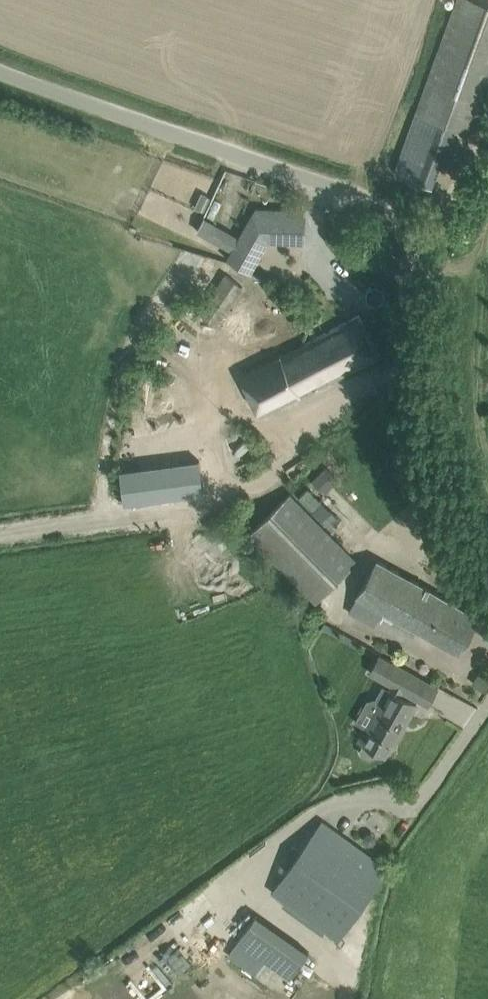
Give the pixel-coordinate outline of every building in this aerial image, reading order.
[(487,98),(487,5),(475,0),(457,0),(452,13),(444,10),(437,28),(445,31),(423,94),(416,112),(450,125),(475,134),(482,115),(487,98)] [(211,198),(201,194),(194,208),(205,212),(211,198)] [(302,242),(303,215),(252,213),(240,234),(239,237),(234,234),(217,225),(209,239),(228,249),(230,250),(255,264),(256,262),(264,247),(268,240),(302,242)] [(216,325),(243,286),(224,273),(197,312),(216,325)] [(303,343),(323,383),(379,355),(359,314),(303,343)] [(261,414),(323,383),(303,343),(299,335),(276,347),(280,355),(241,375),(261,414)] [(199,462),(126,470),(130,502),(202,495),(199,462)] [(320,471),(311,480),(325,493),(334,484),(320,471)] [(316,604),(358,563),(290,494),(248,535),(316,604)] [(478,615),(377,559),(353,605),(350,612),(375,626),(378,622),(410,641),(416,629),(457,652),(478,615)] [(324,624),(322,636),(340,639),(342,627),(324,624)] [(370,672),(411,695),(428,704),(438,687),(421,678),(380,655),(370,672)] [(472,682),(484,691),(487,685),(487,677),(481,671),(472,682)] [(401,731),(408,719),(417,704),(383,685),(376,697),(382,700),(367,726),(366,727),(359,740),(363,742),(364,742),(360,748),(362,755),(369,759),(375,757),(379,751),(384,754),(398,730),(401,731)] [(388,868),(322,821),(311,837),(301,851),(293,846),(284,858),(292,864),(273,891),(339,938),(376,884),(388,868)] [(290,979),(309,952),(257,915),(237,942),(264,961),(257,970),(270,980),(277,970),(290,979)]
